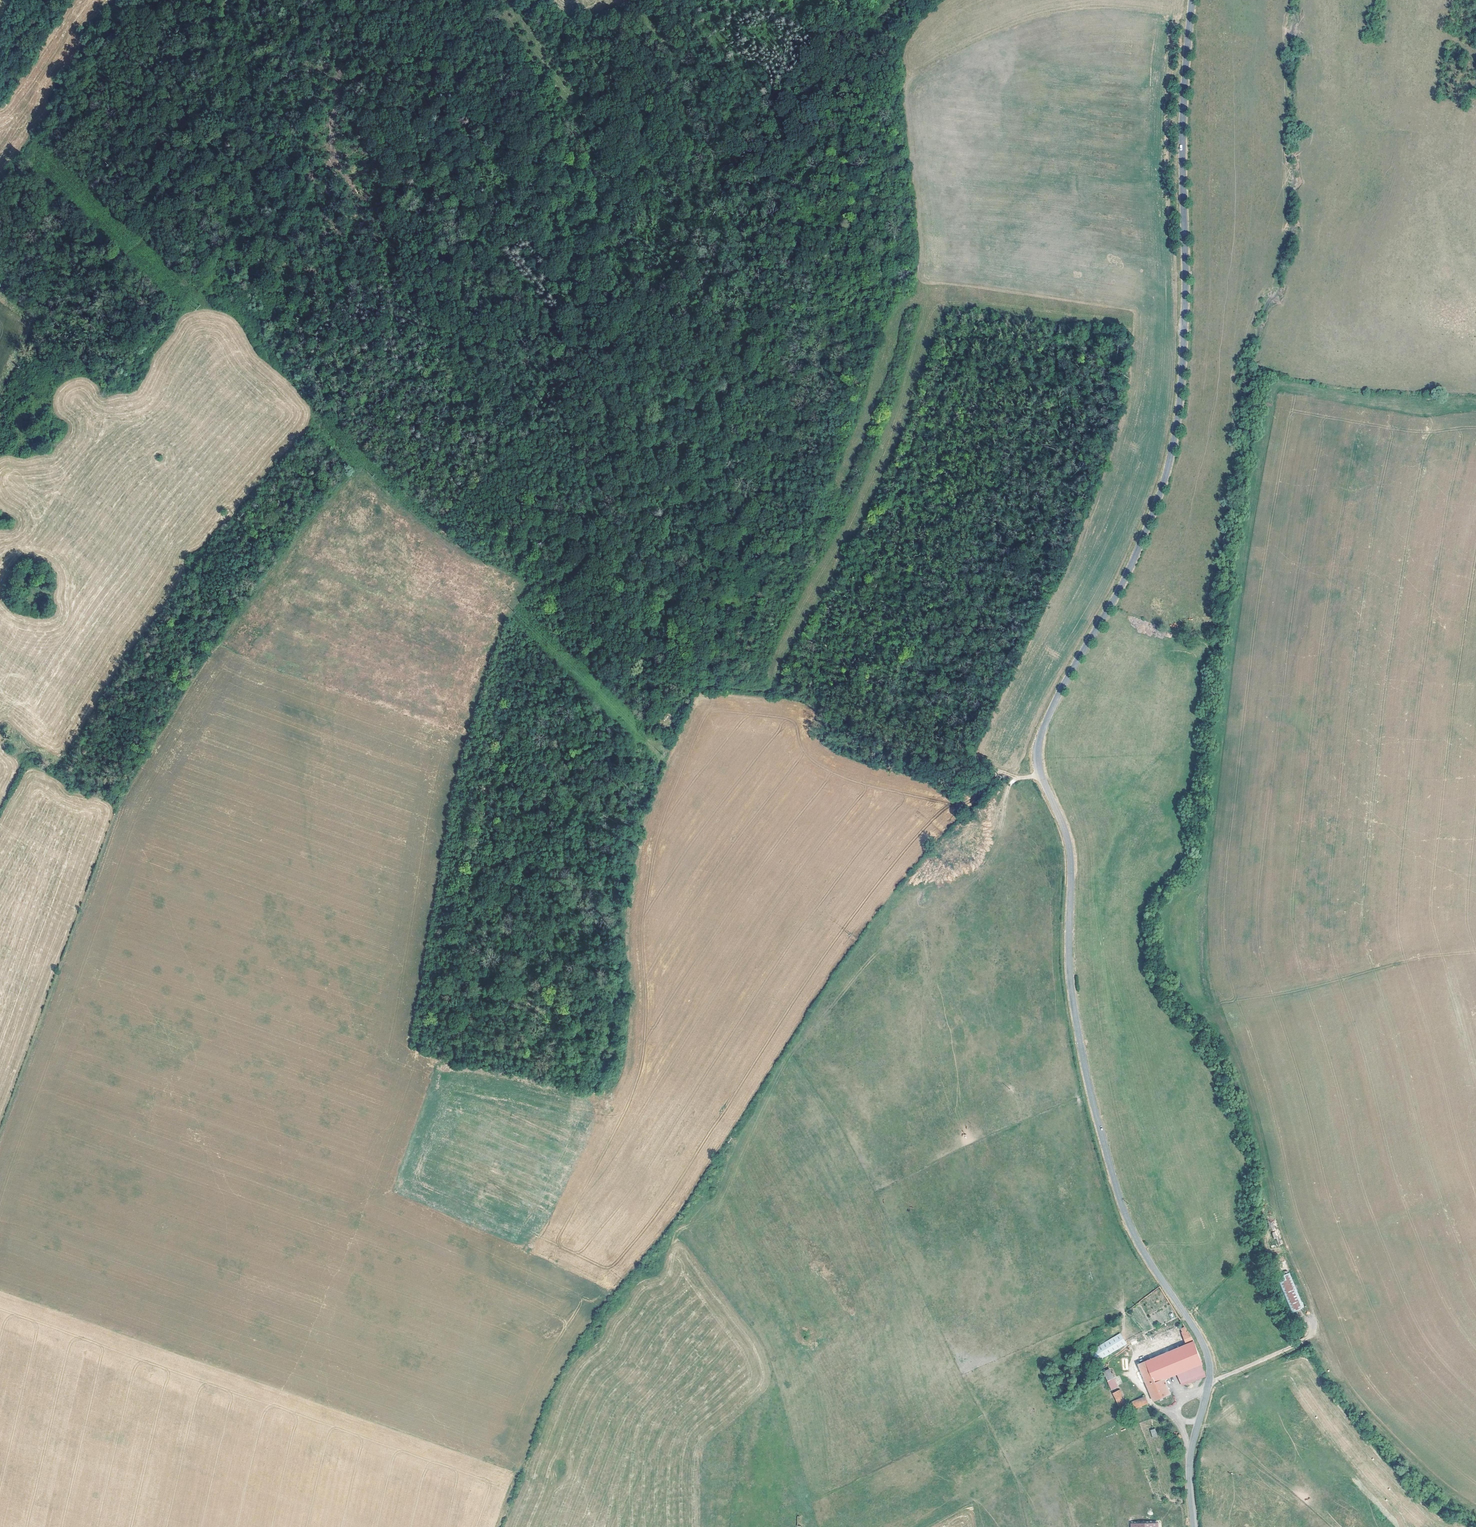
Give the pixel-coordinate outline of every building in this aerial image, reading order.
[(1303,1308),(1290,1272),(1278,1277),(1291,1312),(1303,1308)] [(1184,1346),(1191,1343),(1183,1328),(1177,1330),(1184,1346)] [(1093,1349),(1098,1360),(1126,1344),(1120,1333),(1093,1349)] [(1139,1364),(1147,1384),(1164,1378),(1172,1375),(1177,1373),(1202,1363),(1191,1343),(1184,1346),(1139,1364)] [(1202,1363),(1177,1373),(1181,1381),(1204,1372),(1202,1363)] [(1107,1380),(1112,1378),(1113,1377),(1109,1368),(1103,1370),(1107,1380)] [(1116,1388),(1112,1378),(1107,1380),(1112,1389),(1116,1388)] [(1170,1394),(1169,1390),(1164,1378),(1147,1384),(1154,1401),(1158,1399),(1170,1394)] [(1123,1414),(1129,1411),(1122,1395),(1123,1395),(1120,1389),(1113,1392),(1123,1414)] [(1132,1410),(1147,1404),(1144,1397),(1130,1403),(1132,1410)]
